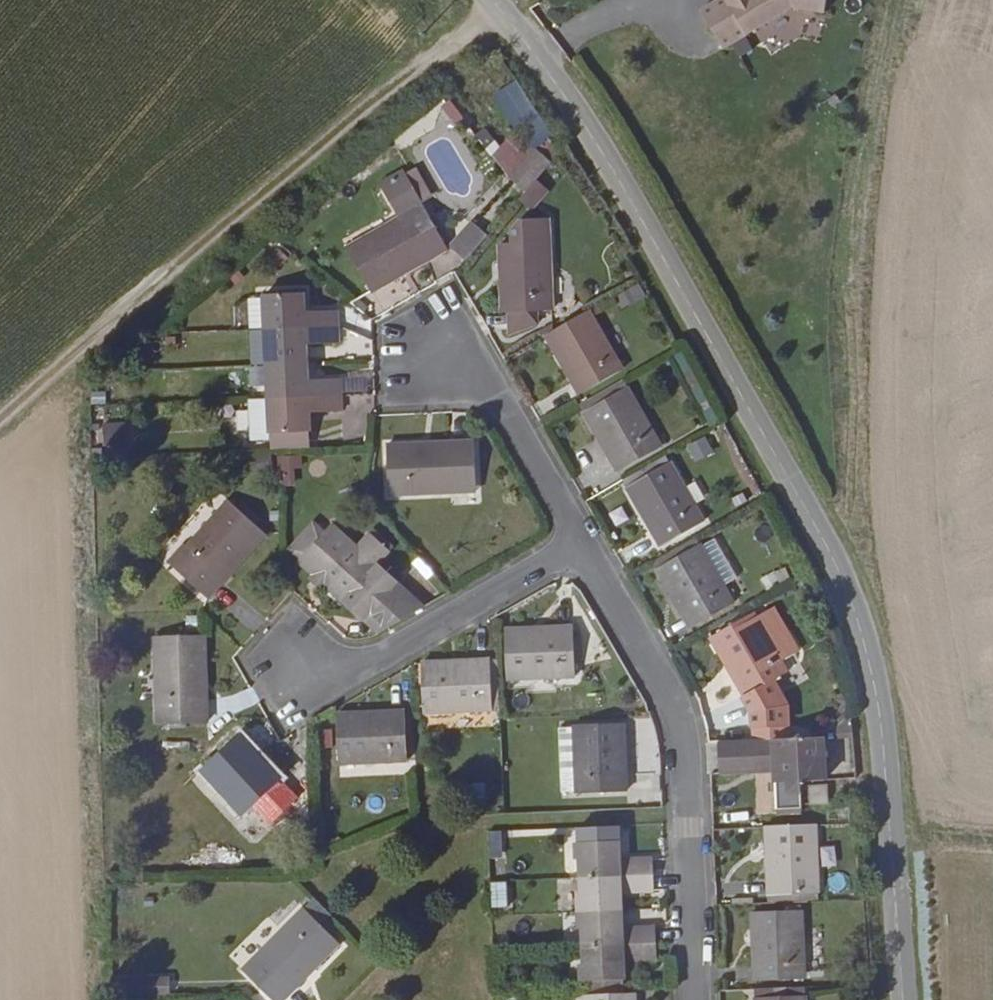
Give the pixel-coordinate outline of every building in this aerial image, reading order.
[(828,18),(832,0),(732,0),(703,19),(728,57),(795,12),(828,18)] [(501,145),(485,128),(477,135),(509,177),(535,146),(552,130),(517,79),(494,95),(516,126),(501,145)] [(449,97),(440,104),(454,123),(463,117),(449,97)] [(537,177),(552,160),(535,146),(509,177),(526,192),(534,182),(537,177)] [(548,186),(537,177),(534,182),(544,191),(548,186)] [(526,192),(520,199),(530,206),(544,191),(534,182),(526,192)] [(404,215),(385,226),(393,240),(412,229),(404,215)] [(469,217),(449,246),(468,259),(488,230),(469,217)] [(536,323),(536,308),(536,294),(551,294),(546,217),(518,219),(509,229),(511,244),(498,244),(499,258),(504,258),(505,275),(500,276),(503,311),(509,310),(510,332),(536,323)] [(393,240),(385,226),(330,258),(356,300),(387,282),(385,277),(408,264),(409,267),(430,255),(412,229),(393,240)] [(536,294),(536,308),(552,307),(551,294),(536,294)] [(248,309),(250,343),(323,337),(321,321),(289,324),(287,305),(248,309)] [(236,344),(250,343),(248,309),(234,310),(236,344)] [(622,374),(591,310),(542,336),(552,355),(555,354),(564,369),(561,371),(578,400),(622,374)] [(250,343),(253,375),(293,373),(291,354),(324,351),(323,337),(250,343)] [(253,375),(255,409),(327,404),(326,388),(294,391),(293,373),(253,375)] [(664,447),(629,386),(582,413),(591,432),(595,430),(604,445),(601,447),(617,473),(664,447)] [(255,409),(258,444),(298,441),(297,423),(329,420),(327,404),(255,409)] [(255,409),(241,410),(243,446),(258,444),(255,409)] [(695,460),(714,450),(706,434),(687,444),(695,460)] [(380,503),(441,500),(440,483),(463,481),(462,451),(439,452),(439,456),(411,458),(411,452),(377,453),(380,503)] [(706,523),(672,461),(627,488),(636,506),(641,504),(649,518),(645,520),(661,549),(706,523)] [(440,483),(441,500),(464,498),(463,481),(440,483)] [(176,589),(198,609),(213,593),(210,590),(229,569),(233,573),(256,547),(219,514),(178,560),(190,571),(176,589)] [(356,626),(373,641),(409,620),(380,596),(385,592),(364,574),(377,559),(359,544),(348,558),(321,536),(289,573),(316,596),(319,593),(339,611),(337,613),(354,628),(356,626)] [(734,600),(699,542),(655,568),(664,582),(668,579),(676,594),(673,596),(690,627),(734,600)] [(746,712),(780,709),(765,683),(782,674),(775,662),(789,654),(777,635),(783,632),(768,607),(750,619),(748,616),(705,641),(712,652),(717,650),(726,665),(721,668),(739,697),(737,699),(746,712)] [(777,635),(789,654),(794,651),(783,632),(777,635)] [(502,685),(570,682),(568,633),(535,634),(535,638),(516,640),(516,635),(500,636),(502,685)] [(167,737),(196,736),(197,712),(192,712),(191,685),(196,684),(194,651),(145,653),(148,713),(164,713),(167,737)] [(485,717),(484,667),(450,668),(451,673),(433,674),(433,669),(417,670),(419,719),(485,717)] [(496,717),(493,667),(484,667),(485,717),(496,717)] [(781,739),(780,709),(746,712),(747,741),(781,739)] [(336,773),(402,769),(401,720),(367,722),(367,726),(349,727),(349,723),(334,724),(336,773)] [(621,730),(572,732),(576,800),(624,797),(623,783),(625,783),(624,765),(619,765),(618,745),(623,745),(621,730)] [(576,800),(572,732),(556,733),(560,801),(576,800)] [(822,737),(781,739),(747,741),(716,743),(717,772),(772,770),(778,770),(778,782),(772,782),(774,811),(801,809),(800,783),(824,781),(822,737)] [(251,816),(269,834),(290,811),(272,794),(270,796),(250,777),(254,774),(230,751),(194,787),(239,829),(251,816)] [(580,822),(580,837),(600,837),(599,822),(580,822)] [(814,826),(765,829),(767,844),(771,844),(772,862),(767,863),(769,897),(819,893),(814,826)] [(578,846),(580,885),(653,881),(652,865),(619,867),(617,849),(598,851),(596,845),(578,846)] [(582,920),(623,918),(622,898),(653,897),(653,881),(580,885),(582,920)] [(757,984),(807,980),(802,913),(753,916),(754,930),(758,930),(760,948),(754,949),(757,984)] [(584,953),(657,949),(656,934),(623,936),(623,918),(582,920),(584,953)] [(259,999),(291,999),(292,999),(291,997),(309,977),(313,981),(336,956),(300,922),(258,967),(269,977),(254,995),(259,999)] [(586,988),(627,985),(626,967),(658,965),(657,949),(584,953),(586,988)] [(172,978),(153,978),(152,994),(171,995),(172,978)] [(587,995),(627,993),(627,985),(586,988),(587,995)] [(807,989),(757,992),(758,999),(808,999),(807,989)]
